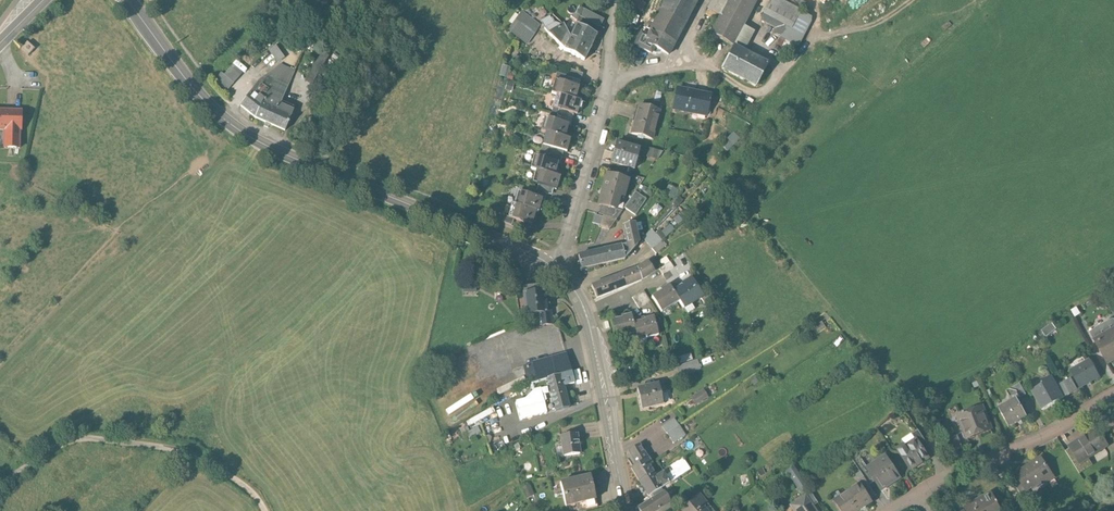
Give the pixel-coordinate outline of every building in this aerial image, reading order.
[(685,0),(666,0),(650,30),(677,43),(696,6),(685,0)] [(729,0),(714,0),(709,9),(721,15),(729,0)] [(749,0),(729,0),(721,15),(711,34),(734,46),(756,4),(749,0)] [(784,0),(775,0),(761,27),(800,47),(815,16),(784,0)] [(580,8),(576,15),(600,28),(603,20),(580,8)] [(540,25),(524,13),(511,31),(527,42),(540,25)] [(572,22),(577,24),(597,35),(603,29),(600,28),(576,15),(572,22)] [(546,28),(548,33),(562,25),(555,23),(546,28)] [(585,59),(597,35),(577,24),(570,39),(562,25),(548,33),(565,50),(585,59)] [(670,57),(677,43),(650,30),(648,35),(644,33),(636,47),(653,56),(656,49),(670,57)] [(27,41),(21,48),(28,54),(34,47),(27,41)] [(268,49),(277,62),(285,57),(275,44),(268,49)] [(767,63),(734,47),(723,69),(755,85),(767,63)] [(328,58),(320,54),(306,81),(313,85),(328,58)] [(285,130),(293,110),(280,105),(294,71),(280,64),(260,80),(241,106),(256,118),(285,130)] [(217,82),(227,91),(242,74),(232,65),(217,82)] [(570,69),(567,76),(569,77),(580,80),(583,74),(570,69)] [(567,83),(569,77),(567,76),(557,74),(555,79),(560,81),(567,83)] [(567,83),(579,86),(580,80),(569,77),(567,83)] [(560,81),(557,93),(562,95),(576,99),(580,86),(579,86),(567,83),(560,81)] [(712,95),(677,88),(672,110),(707,117),(712,95)] [(562,95),(558,108),(578,113),(582,100),(576,99),(562,95)] [(661,112),(638,106),(631,134),(653,140),(661,112)] [(23,128),(23,114),(0,113),(0,130),(6,130),(6,146),(19,147),(19,128),(23,128)] [(549,119),(545,132),(551,133),(565,137),(569,124),(549,119)] [(551,133),(547,146),(563,151),(567,151),(570,138),(565,137),(551,133)] [(629,168),(634,169),(640,149),(616,142),(610,163),(629,168)] [(543,145),(539,157),(558,162),(560,162),(563,151),(547,146),(543,145)] [(538,157),(534,169),(540,171),(554,175),(558,162),(539,157),(538,157)] [(629,168),(610,163),(609,168),(628,173),(629,168)] [(540,171),(536,184),(539,184),(553,188),(556,189),(559,176),(554,175),(540,171)] [(629,179),(606,173),(598,204),(603,205),(618,209),(621,195),(625,196),(629,179)] [(553,188),(539,184),(537,191),(547,193),(552,195),(553,188)] [(537,191),(532,189),(530,196),(542,199),(545,200),(547,193),(537,191)] [(646,199),(635,191),(630,200),(624,207),(636,215),(646,199)] [(536,211),(538,212),(542,199),(530,196),(522,193),(519,206),(536,211)] [(618,209),(603,205),(600,214),(604,215),(617,218),(622,210),(618,209)] [(515,219),(532,224),(536,211),(519,206),(516,206),(513,218),(513,219),(515,219)] [(512,225),(515,219),(513,219),(513,218),(502,214),(499,220),(512,225)] [(601,224),(603,217),(595,214),(593,222),(601,224)] [(617,218),(604,215),(601,224),(601,226),(609,229),(617,218)] [(657,234),(656,234),(662,241),(675,229),(670,224),(662,231),(661,230),(657,233),(657,234)] [(627,245),(601,251),(604,265),(625,260),(639,243),(635,225),(623,228),(627,245)] [(652,230),(643,239),(652,250),(662,241),(656,234),(652,230)] [(662,241),(652,250),(656,254),(666,245),(662,241)] [(601,251),(579,255),(582,269),(604,265),(601,251)] [(652,258),(647,262),(655,272),(659,269),(652,258)] [(647,262),(637,269),(642,282),(655,272),(647,262)] [(659,269),(666,280),(677,273),(670,262),(659,269)] [(642,282),(637,269),(619,276),(624,289),(642,282)] [(624,289),(619,276),(592,287),(596,299),(624,289)] [(702,298),(690,279),(683,284),(684,286),(673,292),(679,301),(684,309),(692,305),(702,298)] [(673,292),(669,285),(661,290),(662,291),(652,297),(662,313),(669,308),(679,301),(673,292)] [(643,291),(632,298),(639,309),(650,302),(643,291)] [(544,311),(542,292),(523,294),(525,315),(540,313),(544,313),(544,311)] [(694,308),(692,305),(684,309),(687,313),(694,308)] [(672,312),(669,308),(662,313),(664,317),(672,312)] [(551,310),(544,311),(544,313),(540,313),(542,326),(552,325),(551,310)] [(527,327),(542,326),(540,313),(525,315),(527,327)] [(634,324),(631,315),(623,317),(623,319),(612,322),(616,338),(636,333),(634,324)] [(659,335),(654,317),(645,319),(646,321),(634,324),(636,333),(638,341),(659,335)] [(1113,320),(1106,322),(1097,327),(1090,332),(1095,341),(1108,365),(1113,362),(1113,320)] [(545,378),(570,371),(565,355),(523,367),(526,378),(527,383),(528,384),(528,386),(546,381),(545,378)] [(1096,369),(1090,359),(1070,371),(1073,377),(1080,389),(1098,378),(1094,371),(1096,369)] [(697,361),(676,368),(678,376),(699,369),(697,361)] [(555,411),(570,407),(565,386),(573,383),(570,371),(545,378),(546,381),(555,411)] [(1057,386),(1052,377),(1042,383),(1043,386),(1032,392),(1043,411),(1064,398),(1057,386)] [(1073,377),(1063,383),(1070,395),(1080,389),(1073,377)] [(526,378),(498,390),(499,395),(527,383),(526,378)] [(1063,383),(1057,386),(1064,398),(1069,395),(1070,395),(1063,383)] [(1012,402),(1017,400),(1026,395),(1020,384),(1006,391),(1012,402)] [(658,385),(637,390),(642,409),(662,405),(658,385)] [(546,413),(540,389),(535,391),(526,400),(516,403),(521,420),(546,413)] [(707,398),(702,391),(690,399),(695,406),(707,398)] [(1027,417),(1017,400),(1012,402),(999,409),(1009,427),(1027,417)] [(469,403),(445,420),(449,426),(473,409),(469,403)] [(991,432),(982,407),(956,417),(966,441),(991,432)] [(491,409),(467,423),(469,426),(493,413),(491,409)] [(667,433),(678,425),(674,419),(663,428),(667,433)] [(466,432),(469,438),(482,432),(479,425),(466,432)] [(685,435),(678,425),(667,433),(674,443),(685,435)] [(913,435),(916,440),(923,451),(929,447),(918,431),(913,435)] [(577,433),(559,436),(563,457),(581,454),(577,433)] [(1105,453),(1093,434),(1079,443),(1078,441),(1069,447),(1070,450),(1081,466),(1082,468),(1090,463),(1105,453)] [(963,451),(958,438),(944,443),(949,456),(963,451)] [(923,451),(916,440),(897,452),(909,471),(910,472),(929,460),(923,451)] [(631,470),(639,483),(655,473),(650,467),(654,465),(640,444),(627,452),(636,467),(631,470)] [(1081,466),(1070,450),(1066,452),(1077,469),(1081,466)] [(887,457),(866,471),(874,483),(878,480),(884,488),(900,478),(887,457)] [(1055,479),(1040,457),(1014,475),(1014,476),(1026,493),(1027,491),(1043,481),(1046,485),(1055,479)] [(683,460),(663,473),(670,483),(690,471),(683,460)] [(1092,466),(1090,463),(1082,468),(1081,466),(1077,469),(1080,474),(1092,466)] [(788,473),(803,496),(810,492),(794,468),(788,473)] [(655,473),(639,483),(651,500),(654,498),(663,492),(661,489),(670,483),(663,473),(657,477),(655,473)] [(591,476),(560,483),(566,507),(580,504),(596,500),(597,500),(591,476)] [(1026,493),(1014,476),(1010,479),(1026,502),(1032,498),(1027,491),(1026,493)] [(859,481),(860,483),(871,499),(876,495),(864,478),(859,481)] [(834,501),(841,510),(860,510),(873,503),(871,499),(860,483),(834,501)] [(663,492),(654,498),(662,509),(671,503),(663,492)] [(803,496),(805,498),(807,497),(813,507),(818,504),(810,492),(803,496)] [(991,494),(964,509),(965,510),(1000,510),(991,494)] [(681,510),(713,510),(699,495),(681,510)] [(807,497),(805,498),(791,507),(793,510),(816,510),(813,507),(807,497)] [(654,498),(651,500),(637,509),(638,510),(659,510),(662,509),(654,498)] [(596,500),(580,504),(582,510),(598,507),(596,500)]
